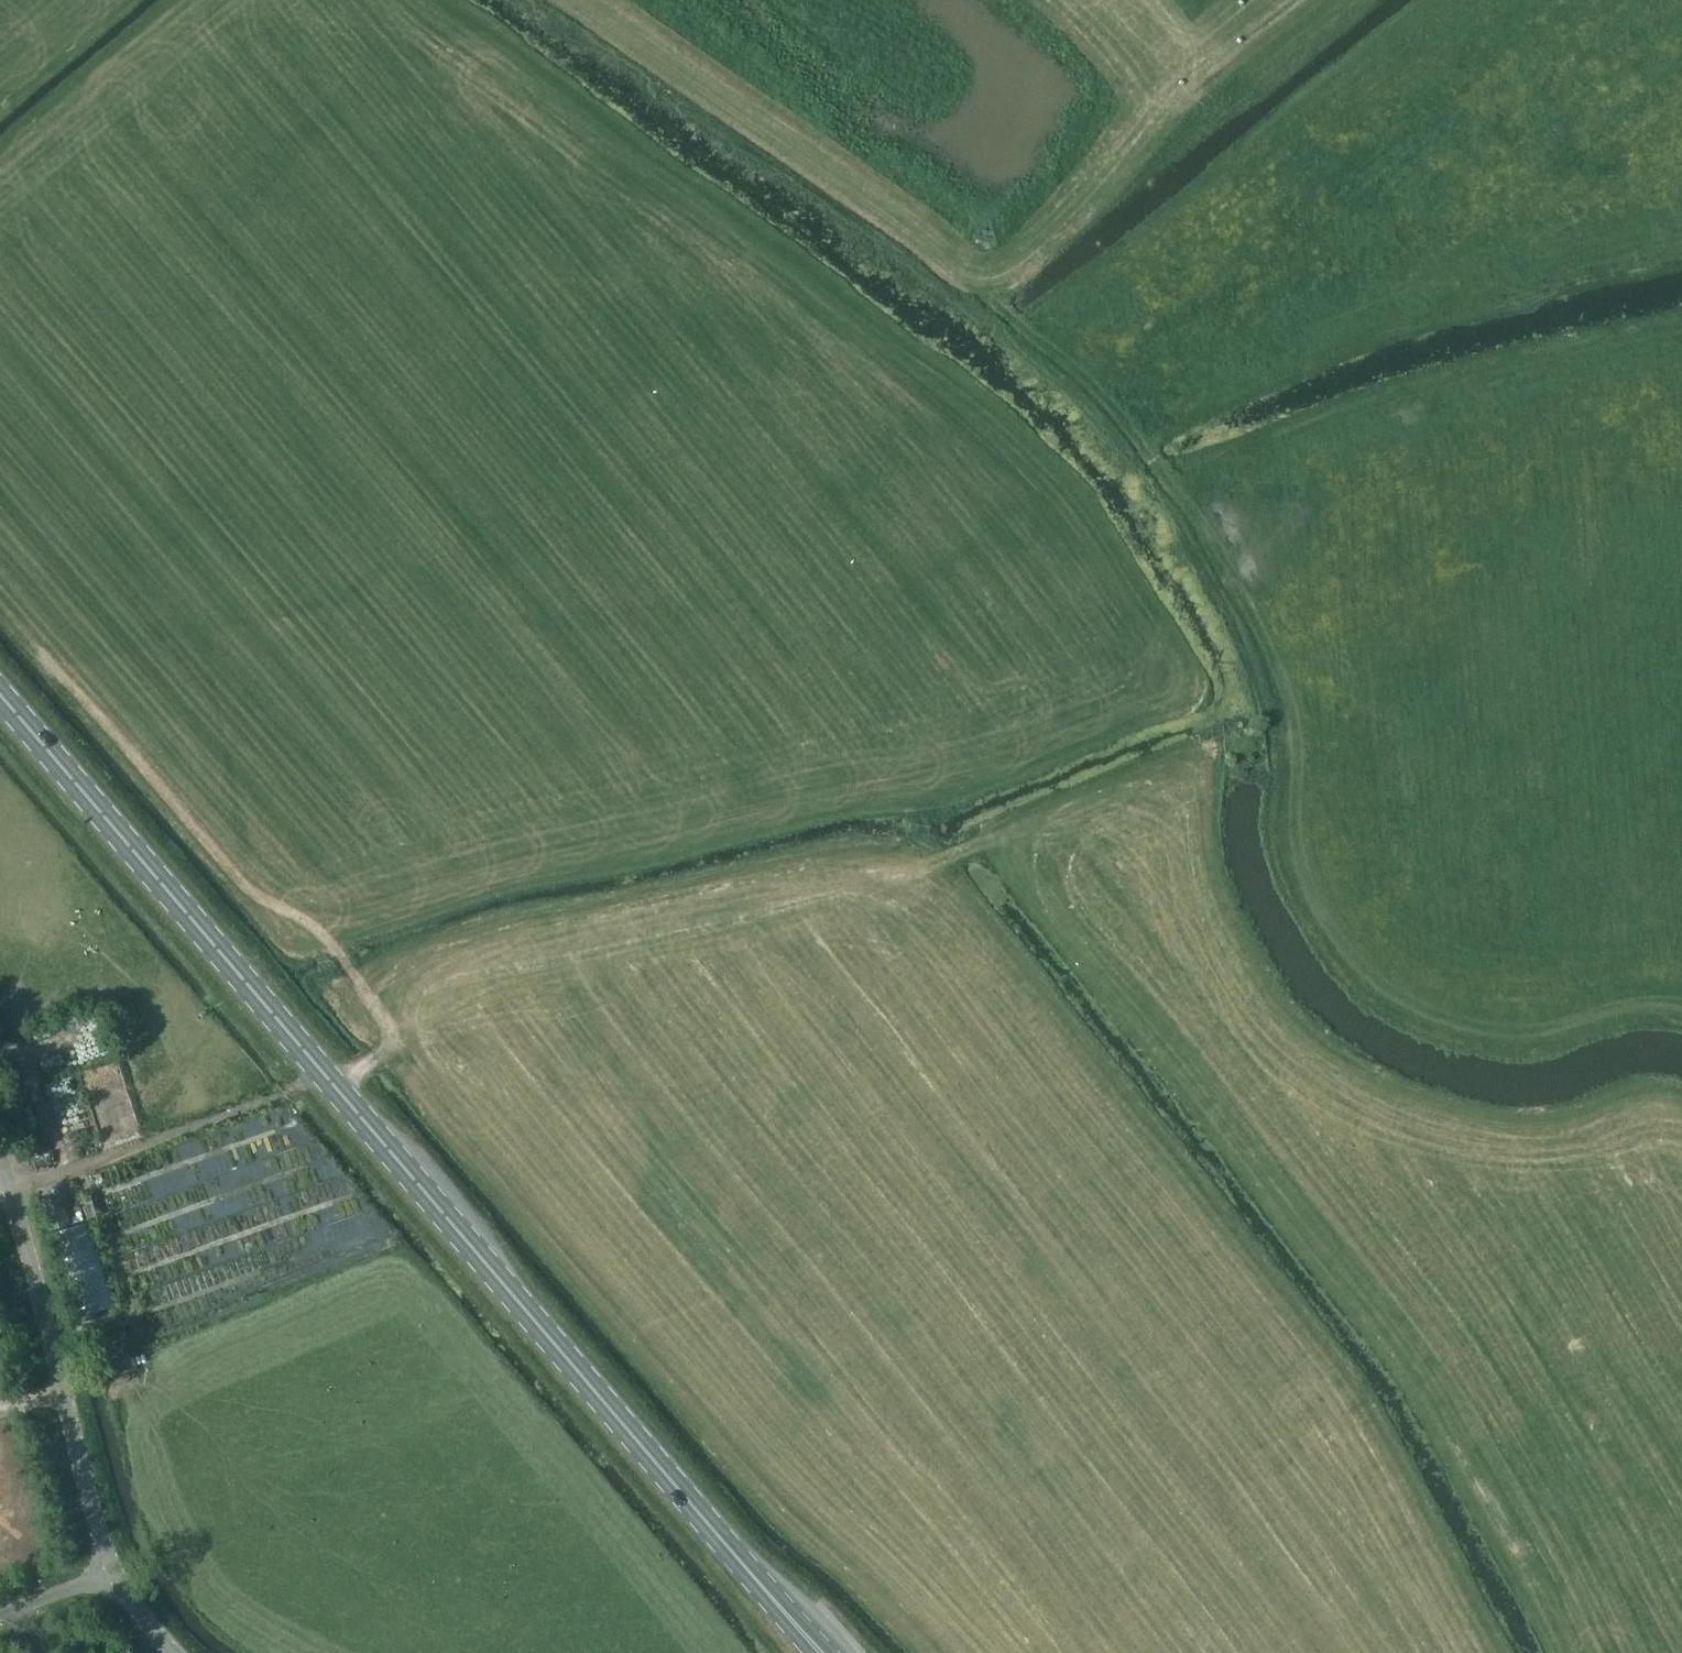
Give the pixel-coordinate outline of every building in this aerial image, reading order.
[(77,1315),(113,1306),(90,1219),(54,1228),(77,1315)]
